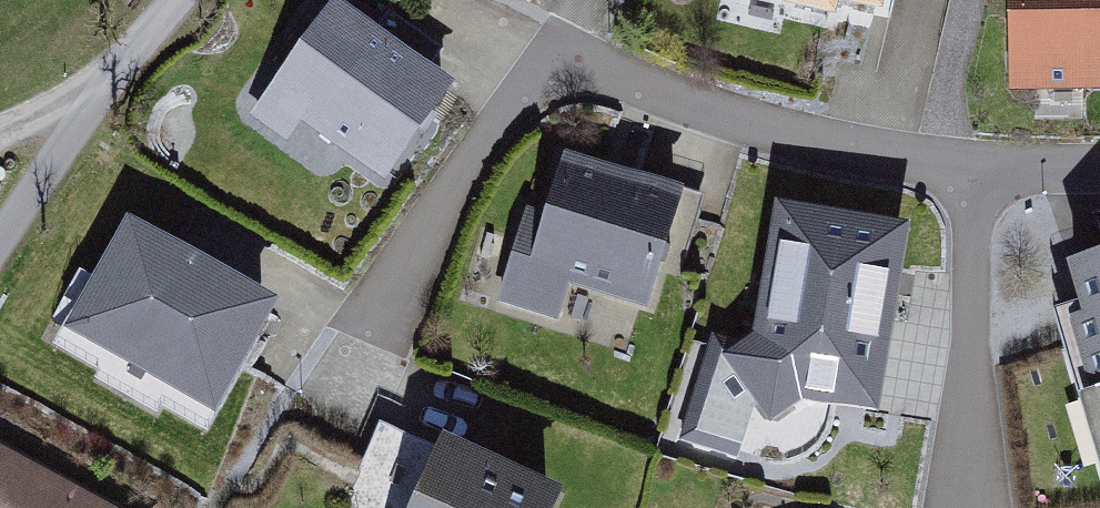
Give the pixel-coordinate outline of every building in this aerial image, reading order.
[(795,10),(855,23),(857,10),(899,19),(903,0),(797,0),(795,10)] [(1020,100),(1099,97),(1099,0),(1017,0),(1020,100)] [(473,93),(345,3),(248,135),(324,191),(355,182),(387,203),(473,93)] [(702,198),(577,160),(559,218),(532,210),(502,309),(632,348),(644,309),(666,316),(702,198)] [(779,429),(823,403),(896,414),(926,226),(790,204),(770,336),(733,358),(779,429)] [(295,307),(145,225),(111,286),(93,276),(50,354),(105,384),(95,401),(164,438),(170,426),(215,451),(295,307)] [(1088,263),(1093,282),(1079,286),(1085,308),(1065,314),(1099,434),(1099,259),(1088,263)] [(580,494),(450,442),(444,456),(385,432),(354,507),(575,507),(580,494)] [(0,457),(0,507),(101,507),(0,457)]
